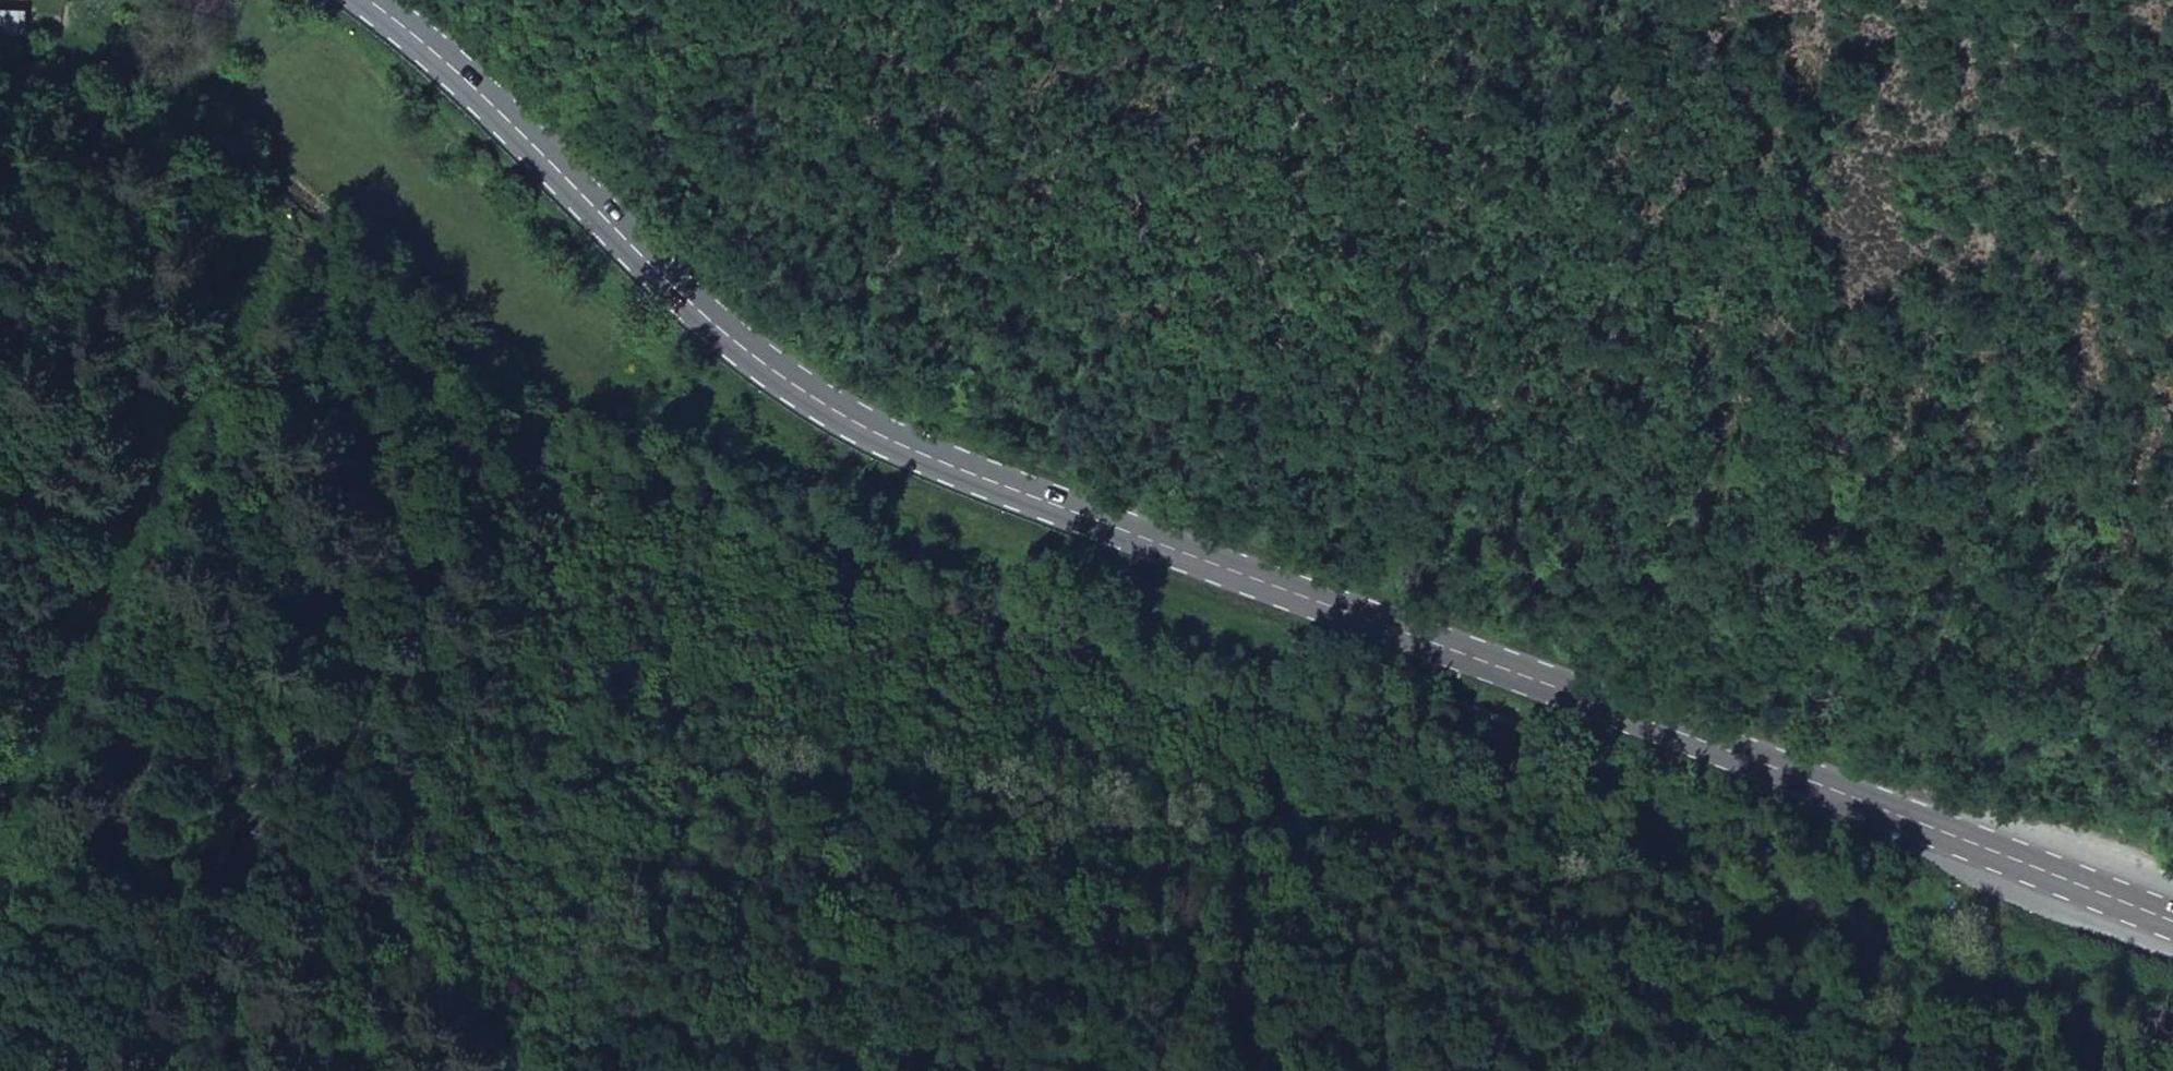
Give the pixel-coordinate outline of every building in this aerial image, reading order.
[(33,4),(0,3),(0,26),(32,29),(33,4)]
